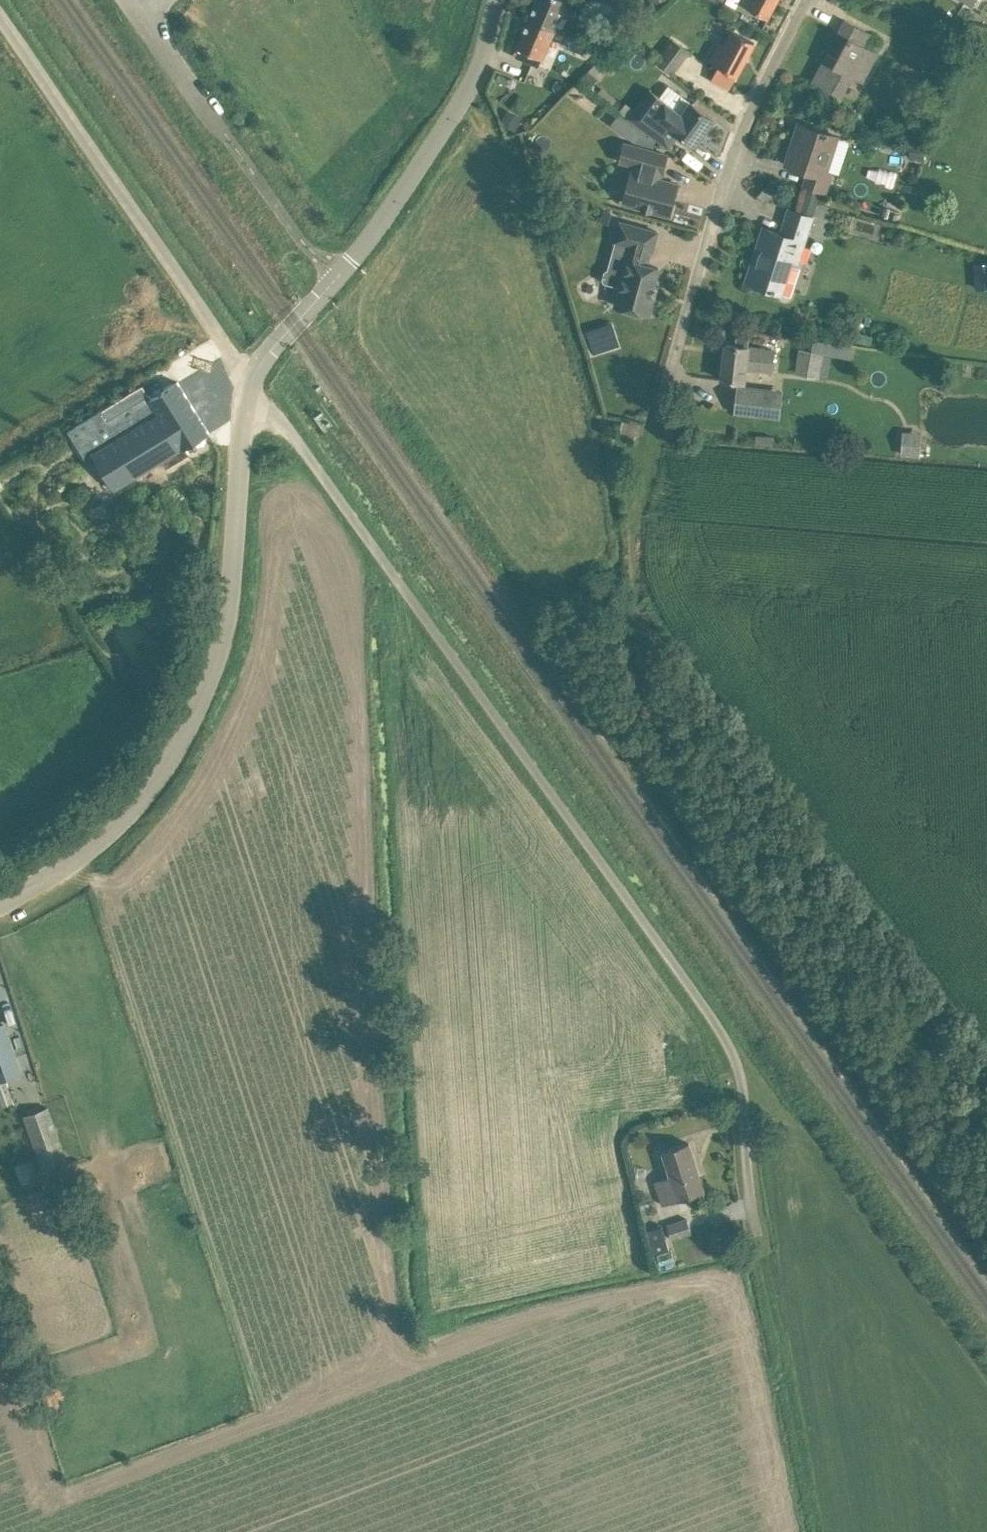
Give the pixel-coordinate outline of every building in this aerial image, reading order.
[(529,16),(555,27),(561,13),(569,16),(564,29),(578,35),(590,8),(571,0),(536,0),(529,16)] [(725,10),(730,0),(706,0),(725,10)] [(741,2),(768,17),(777,0),(743,0),(741,2)] [(960,8),(952,0),(943,10),(951,17),(960,8)] [(555,27),(529,16),(517,45),(517,46),(514,54),(539,64),(555,27)] [(813,79),(830,89),(838,93),(849,73),(863,81),(879,51),(864,44),(870,32),(845,19),(838,31),(849,36),(838,57),(827,52),(813,79)] [(710,82),(727,91),(755,41),(732,29),(725,43),(720,41),(710,60),(719,65),(710,82)] [(588,42),(576,36),(572,47),(583,52),(588,42)] [(656,61),(673,73),(689,50),(673,38),(656,61)] [(580,80),(589,88),(598,78),(588,70),(580,80)] [(681,114),(658,96),(649,108),(640,101),(629,116),(662,141),(672,127),(695,143),(714,117),(691,101),(681,114)] [(523,117),(507,108),(500,121),(515,130),(523,117)] [(622,131),(633,140),(641,129),(630,121),(622,131)] [(832,172),(823,169),(835,134),(798,122),(785,163),(809,170),(804,184),(826,191),(832,172)] [(912,141),(909,157),(924,159),(926,143),(912,141)] [(632,170),(623,201),(670,213),(676,191),(673,190),(675,182),(660,178),(662,171),(663,171),(667,154),(625,142),(620,159),(634,163),(632,170)] [(804,195),(798,211),(812,216),(817,199),(804,195)] [(798,211),(791,209),(783,233),(764,227),(757,247),(761,248),(751,281),(747,280),(747,281),(780,292),(780,296),(782,299),(786,300),(789,299),(792,295),(803,260),(798,259),(812,216),(798,211)] [(657,231),(620,221),(615,240),(629,244),(617,285),(620,285),(615,304),(649,313),(654,294),(651,293),(659,266),(646,263),(650,250),(652,250),(657,231)] [(974,262),(975,288),(986,287),(986,261),(974,262)] [(775,349),(749,346),(750,336),(737,334),(735,344),(726,343),(722,378),(744,381),(746,367),(772,370),(775,349)] [(795,372),(821,377),(824,352),(799,348),(795,372)] [(101,409),(68,429),(86,458),(94,454),(115,488),(162,459),(167,467),(190,452),(186,446),(209,432),(178,381),(110,423),(101,409)] [(784,389),(738,383),(734,413),(781,418),(784,389)] [(919,439),(904,438),(904,449),(918,450),(919,439)] [(3,1105),(14,1100),(7,1077),(21,1072),(4,1023),(0,1024),(0,1097),(3,1105)] [(50,1106),(24,1116),(45,1173),(70,1163),(50,1106)] [(655,1180),(663,1202),(686,1196),(705,1190),(689,1142),(663,1150),(670,1175),(655,1180)] [(31,1155),(15,1161),(22,1179),(38,1172),(31,1155)] [(668,1224),(672,1237),(692,1231),(686,1214),(667,1220),(668,1224)] [(661,1221),(648,1225),(656,1251),(669,1247),(661,1221)] [(658,1253),(662,1264),(676,1259),(672,1248),(658,1253)]
